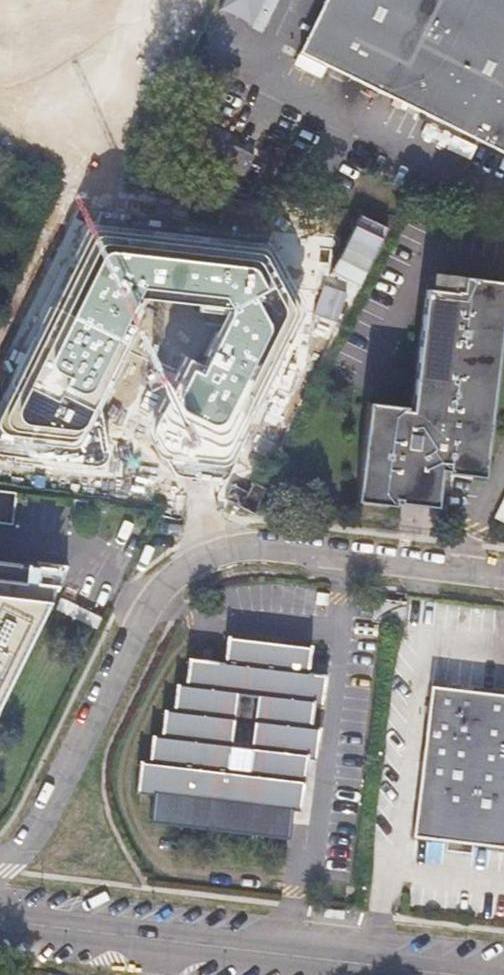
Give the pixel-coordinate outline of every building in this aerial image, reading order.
[(218,13),(261,35),(279,0),(224,0),(218,13)] [(302,53),(503,152),(503,0),(328,0),(302,53)] [(180,475),(223,480),(228,478),(235,463),(308,313),(307,308),(275,249),(272,246),(268,243),(96,225),(92,227),(89,229),(78,254),(77,258),(78,264),(56,309),(52,307),(12,383),(15,390),(0,420),(0,455),(98,467),(103,466),(107,461),(109,455),(102,409),(103,406),(151,300),(200,304),(200,312),(227,314),(208,354),(214,357),(209,367),(185,355),(148,430),(149,435),(161,454),(163,457),(168,459),(176,473),(180,475)] [(455,270),(455,287),(423,282),(406,410),(401,409),(402,402),(363,397),(351,496),(389,501),(390,494),(396,495),(395,498),(419,501),(421,487),(421,479),(433,480),(435,465),(440,465),(440,467),(481,472),(503,287),(503,276),(455,270)] [(221,497),(245,510),(259,482),(249,478),(244,489),(229,481),(221,497)] [(492,514),(503,520),(503,490),(492,514)] [(68,567),(39,562),(39,568),(0,562),(0,706),(68,567)] [(385,620),(387,602),(373,600),(371,619),(385,620)] [(403,603),(387,602),(385,620),(401,622),(403,603)] [(157,730),(153,730),(149,756),(143,755),(140,783),(156,785),(154,811),(287,827),(292,784),(303,785),(307,753),(312,753),(315,727),(311,726),(314,700),(320,700),(323,673),(307,671),(310,647),(227,637),(225,656),(224,661),(187,656),(184,683),(177,682),(173,717),(162,716),(160,731),(157,730)] [(430,687),(412,826),(503,838),(503,696),(430,687)]
